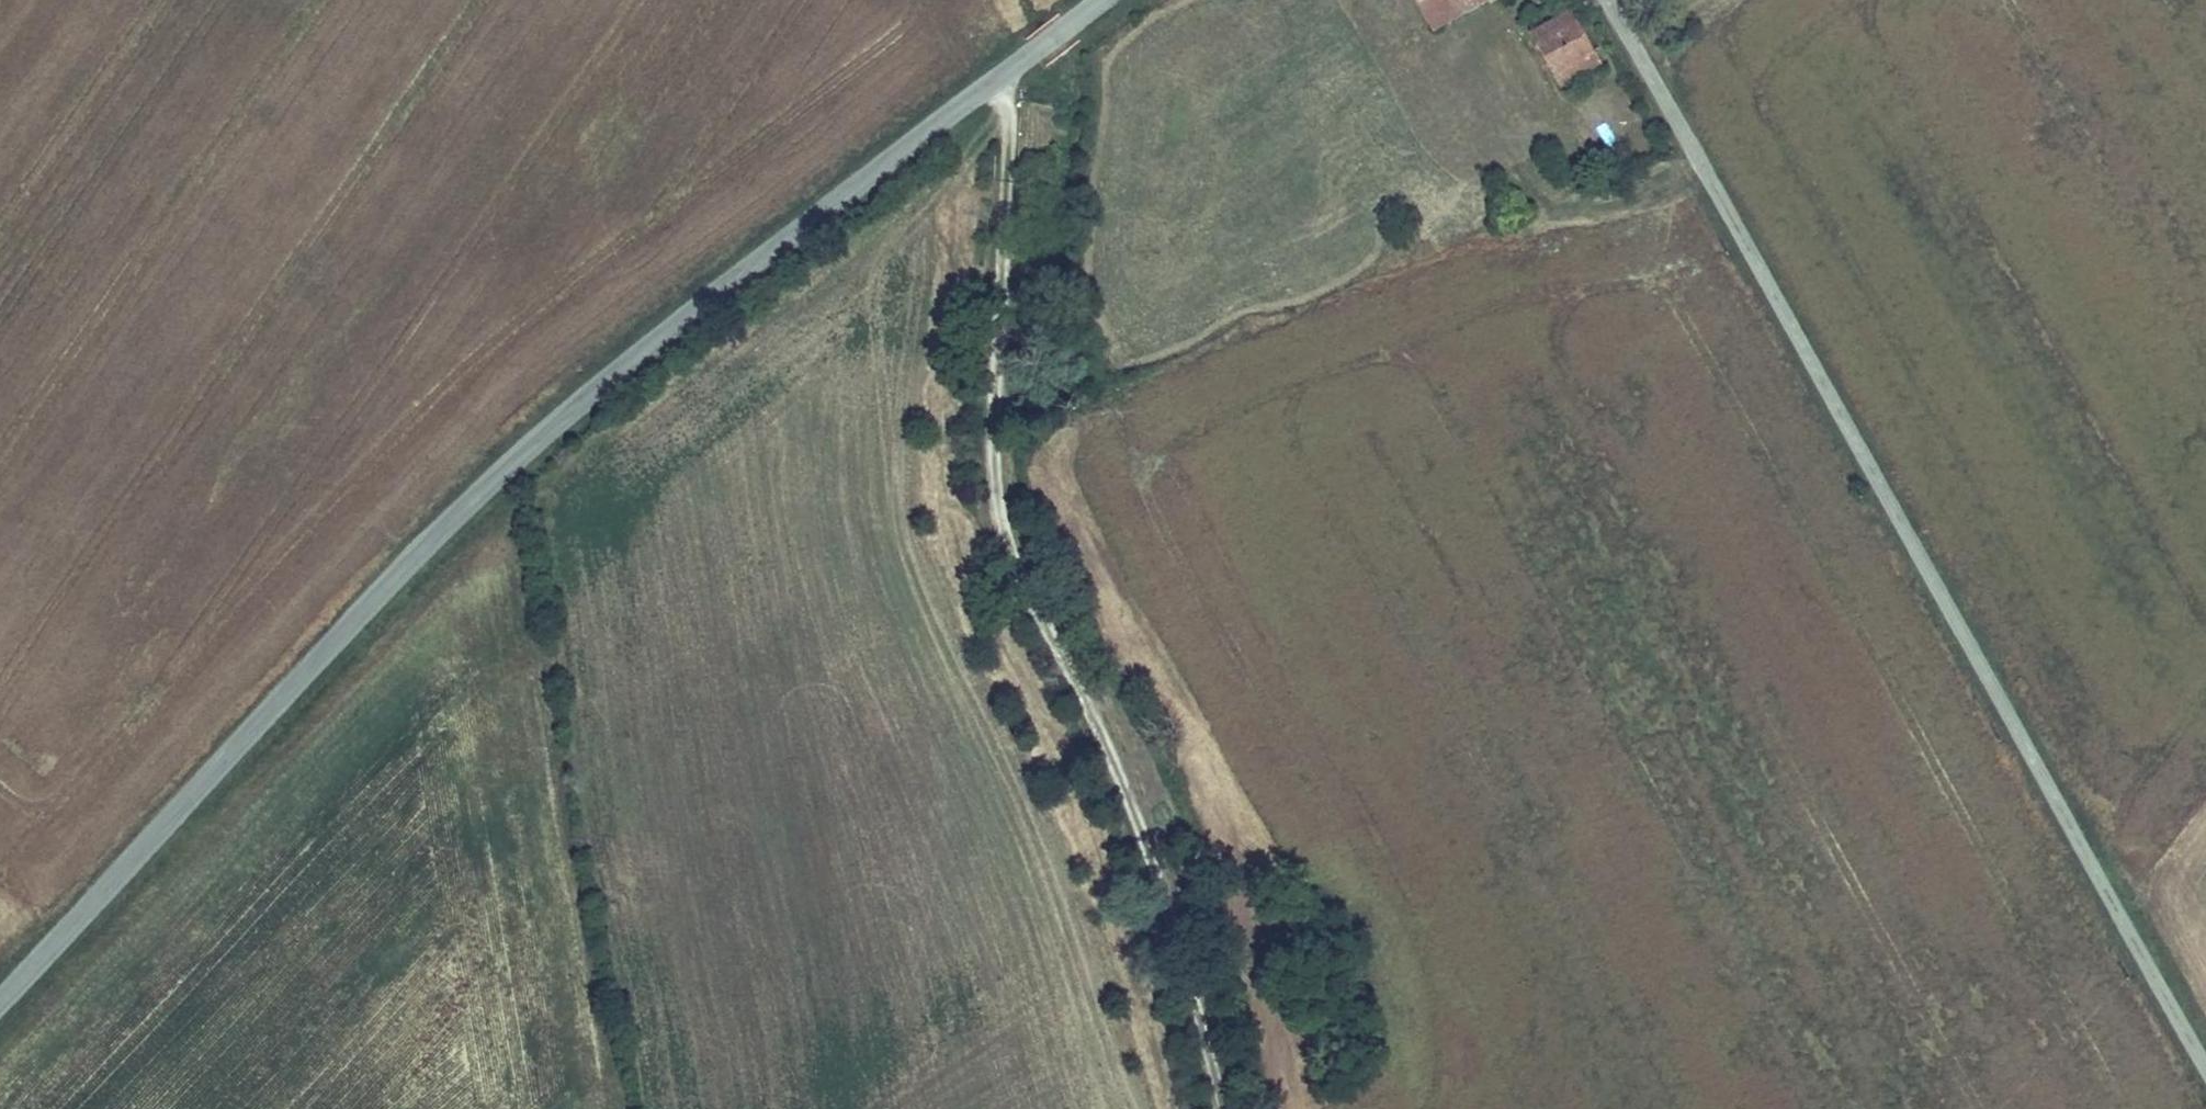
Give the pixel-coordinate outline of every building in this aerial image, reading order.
[(1410,39),(1444,19),(1433,0),(1387,0),(1410,39)] [(1444,19),(1476,0),(1433,0),(1444,19)] [(1586,79),(1559,32),(1518,53),(1544,101),(1586,79)]
